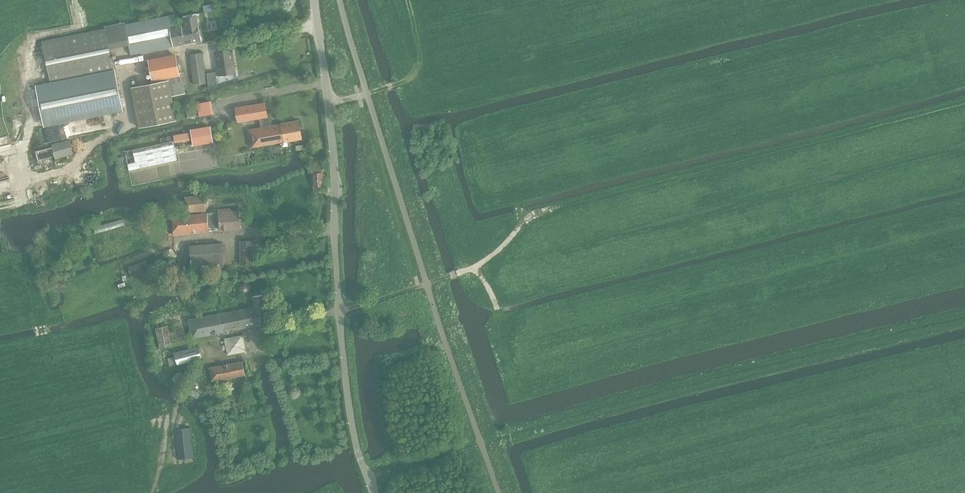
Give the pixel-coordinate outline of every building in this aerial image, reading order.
[(174,47),(185,44),(202,41),(196,13),(184,16),(186,24),(177,26),(175,15),(125,25),(131,55),(174,46),(174,47)] [(208,22),(209,30),(218,28),(216,20),(208,22)] [(42,41),(48,70),(51,83),(36,86),(44,125),(123,109),(105,28),(42,41)] [(232,50),(215,52),(218,75),(235,73),(232,50)] [(206,83),(201,53),(190,54),(194,84),(206,83)] [(153,78),(153,80),(180,75),(176,56),(148,62),(152,78),(153,78)] [(217,85),(216,72),(207,73),(208,86),(217,85)] [(177,120),(169,80),(131,87),(139,128),(177,120)] [(302,139),(300,129),(299,120),(278,124),(271,126),(269,115),(267,115),(265,103),(236,108),(238,121),(263,117),(265,127),(249,129),(252,147),(282,142),(283,145),(284,146),(288,145),(287,142),(302,139)] [(213,115),(211,104),(201,105),(202,116),(213,115)] [(193,142),(213,139),(211,126),(190,129),(193,142)] [(189,133),(174,136),(175,143),(190,140),(189,133)] [(52,148),(36,152),(38,160),(54,156),(55,159),(84,151),(81,137),(51,145),(52,148)] [(177,161),(173,142),(125,151),(129,171),(177,161)] [(314,187),(314,192),(324,192),(322,165),(310,165),(311,168),(309,168),(309,173),(313,173),(314,187)] [(15,199),(10,178),(0,180),(0,202),(15,199)] [(186,213),(205,211),(206,211),(206,210),(204,195),(184,197),(186,213)] [(218,209),(218,212),(172,216),(173,235),(174,235),(208,232),(209,232),(208,227),(220,226),(220,230),(240,228),(238,210),(231,210),(231,208),(218,209)] [(125,225),(123,219),(94,227),(96,234),(125,225)] [(260,256),(259,240),(240,240),(240,264),(253,264),(253,256),(260,256)] [(222,243),(189,246),(192,270),(224,267),(222,243)] [(150,271),(147,261),(128,268),(132,278),(150,271)] [(241,284),(239,288),(240,292),(243,294),(247,293),(249,289),(248,286),(245,284),(241,284)] [(192,338),(268,324),(263,295),(249,298),(250,306),(251,306),(251,308),(189,319),(192,338)] [(171,346),(170,342),(166,324),(155,326),(159,348),(171,346)] [(226,336),(228,353),(247,352),(245,334),(226,336)] [(170,366),(187,362),(202,358),(199,347),(175,353),(176,357),(168,359),(170,366)] [(245,375),(243,361),(209,368),(211,381),(245,375)] [(191,389),(188,393),(197,399),(200,394),(191,389)] [(194,458),(193,447),(191,428),(175,430),(178,459),(194,458)]
